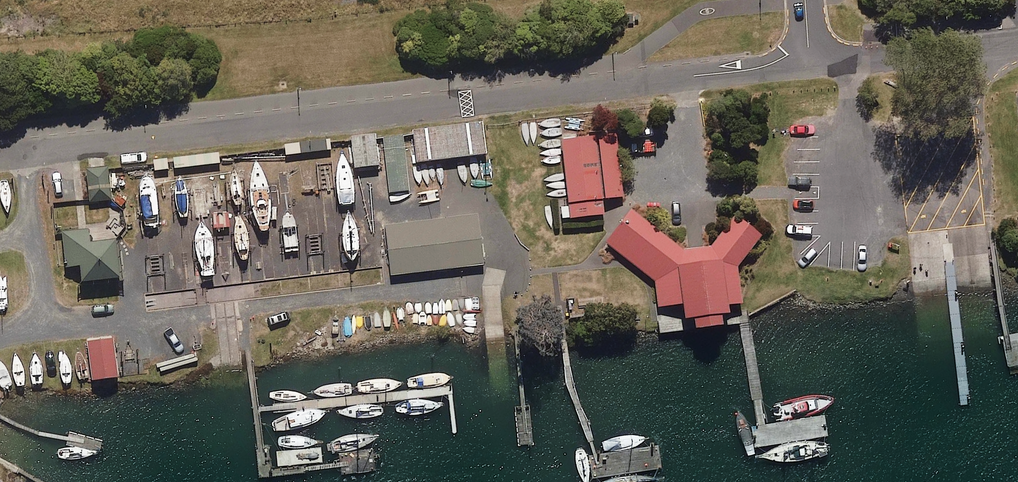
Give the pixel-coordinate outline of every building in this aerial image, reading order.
[(481,126),(481,121),(412,129),(413,134),(416,162),(485,154),(481,126)] [(403,133),(382,135),(382,138),(389,193),(410,191),(403,136),(403,133)] [(616,133),(560,139),(567,198),(569,219),(604,215),(602,199),(624,197),(622,179),(616,133)] [(375,139),(374,134),(350,137),(350,140),(354,168),(378,166),(375,139)] [(330,142),(330,139),(284,144),(284,148),(285,155),(331,150),(330,142)] [(219,156),(218,153),(172,157),(173,161),(173,168),(219,164),(219,156)] [(167,158),(153,160),(153,164),(154,171),(168,169),(168,162),(167,158)] [(108,169),(108,166),(104,167),(97,167),(89,168),(86,169),(86,171),(89,199),(89,202),(108,200),(111,200),(108,169)] [(631,208),(604,242),(629,261),(645,273),(655,282),(658,302),(658,308),(684,305),(686,320),(694,319),(695,324),(696,329),(723,326),(722,320),(722,315),(730,314),(728,305),(742,303),(738,267),(762,235),(735,215),(712,247),(703,248),(696,248),(689,249),(685,250),(631,208)] [(477,214),(384,225),(390,276),(483,265),(477,214)] [(79,229),(61,231),(61,234),(64,267),(80,266),(81,281),(116,278),(121,277),(117,239),(90,242),(89,228),(79,229)] [(113,338),(86,342),(91,381),(118,377),(117,370),(113,338)]
